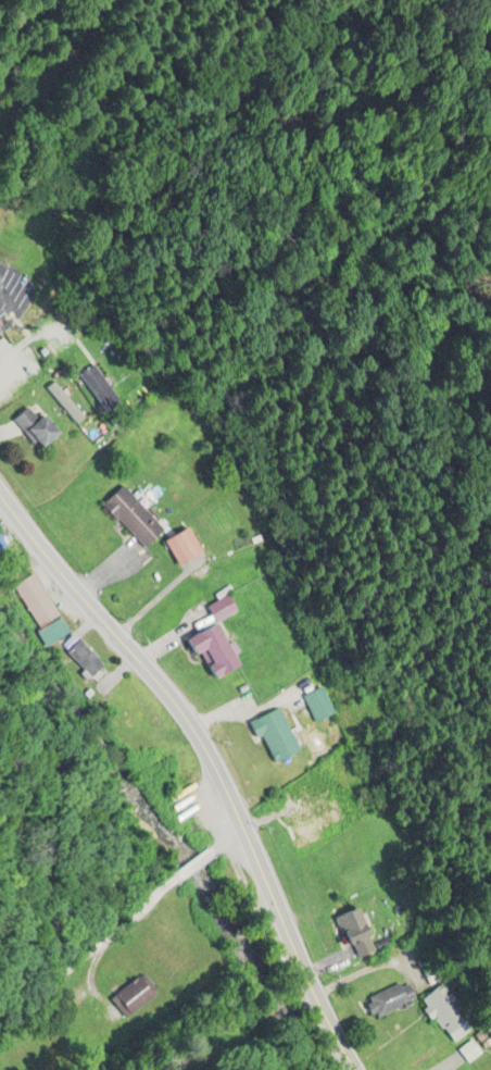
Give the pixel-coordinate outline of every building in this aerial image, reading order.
[(59,434),(31,404),(14,421),(43,450),(59,434)] [(103,505),(143,548),(163,529),(123,486),(103,505)] [(204,552),(189,527),(166,541),(180,566),(204,552)] [(12,588),(38,627),(58,614),(32,575),(12,588)] [(189,638),(198,656),(204,653),(216,679),(240,668),(219,621),(237,613),(229,596),(207,606),(216,626),(189,638)] [(35,633),(44,648),(69,632),(60,618),(35,633)] [(104,665),(73,634),(60,647),(91,678),(104,665)] [(334,714),(322,688),(303,696),(315,723),(334,714)] [(299,753),(279,709),(252,721),(272,765),(299,753)] [(337,920),(359,960),(379,949),(357,909),(337,920)] [(366,996),(372,1016),(414,1005),(408,984),(366,996)] [(419,1003),(454,1045),(473,1029),(438,987),(419,1003)] [(481,1054),(476,1042),(461,1048),(467,1061),(481,1054)]
